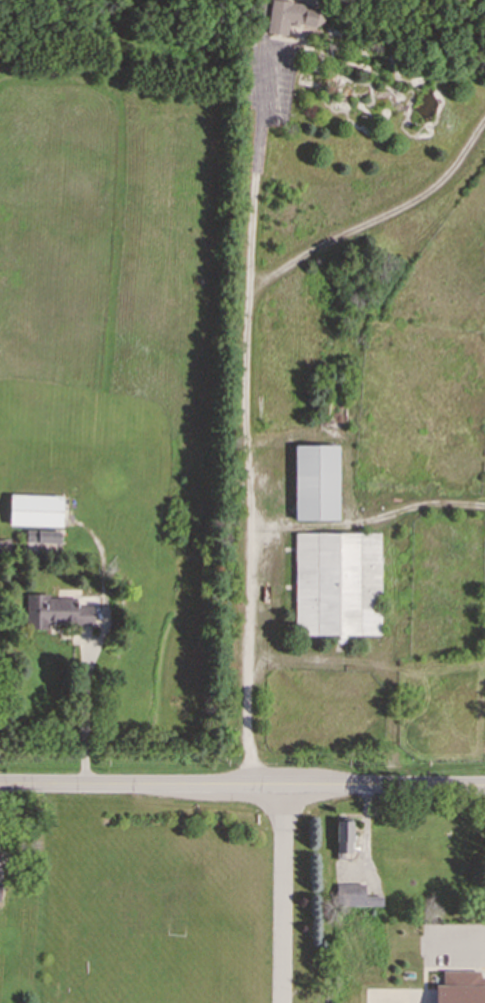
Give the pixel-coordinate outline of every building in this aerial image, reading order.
[(286,35),(288,23),(320,26),(322,6),(270,0),(267,33),(286,35)] [(294,519),(338,519),(338,444),(293,445),(294,519)] [(8,524),(61,526),(62,495),(9,494),(8,524)] [(60,531),(25,530),(25,542),(59,543),(60,531)] [(294,533),(295,635),(380,634),(379,532),(294,533)] [(93,625),(93,605),(76,605),(76,595),(25,595),(25,628),(47,628),(47,624),(93,625)] [(351,820),(335,820),(335,858),(343,858),(343,852),(351,852),(351,820)] [(364,883),(335,883),(335,905),(381,906),(381,896),(364,895),(364,883)] [(479,977),(479,970),(442,970),(442,984),(435,984),(435,1002),(484,1002),(484,977),(479,977)]
